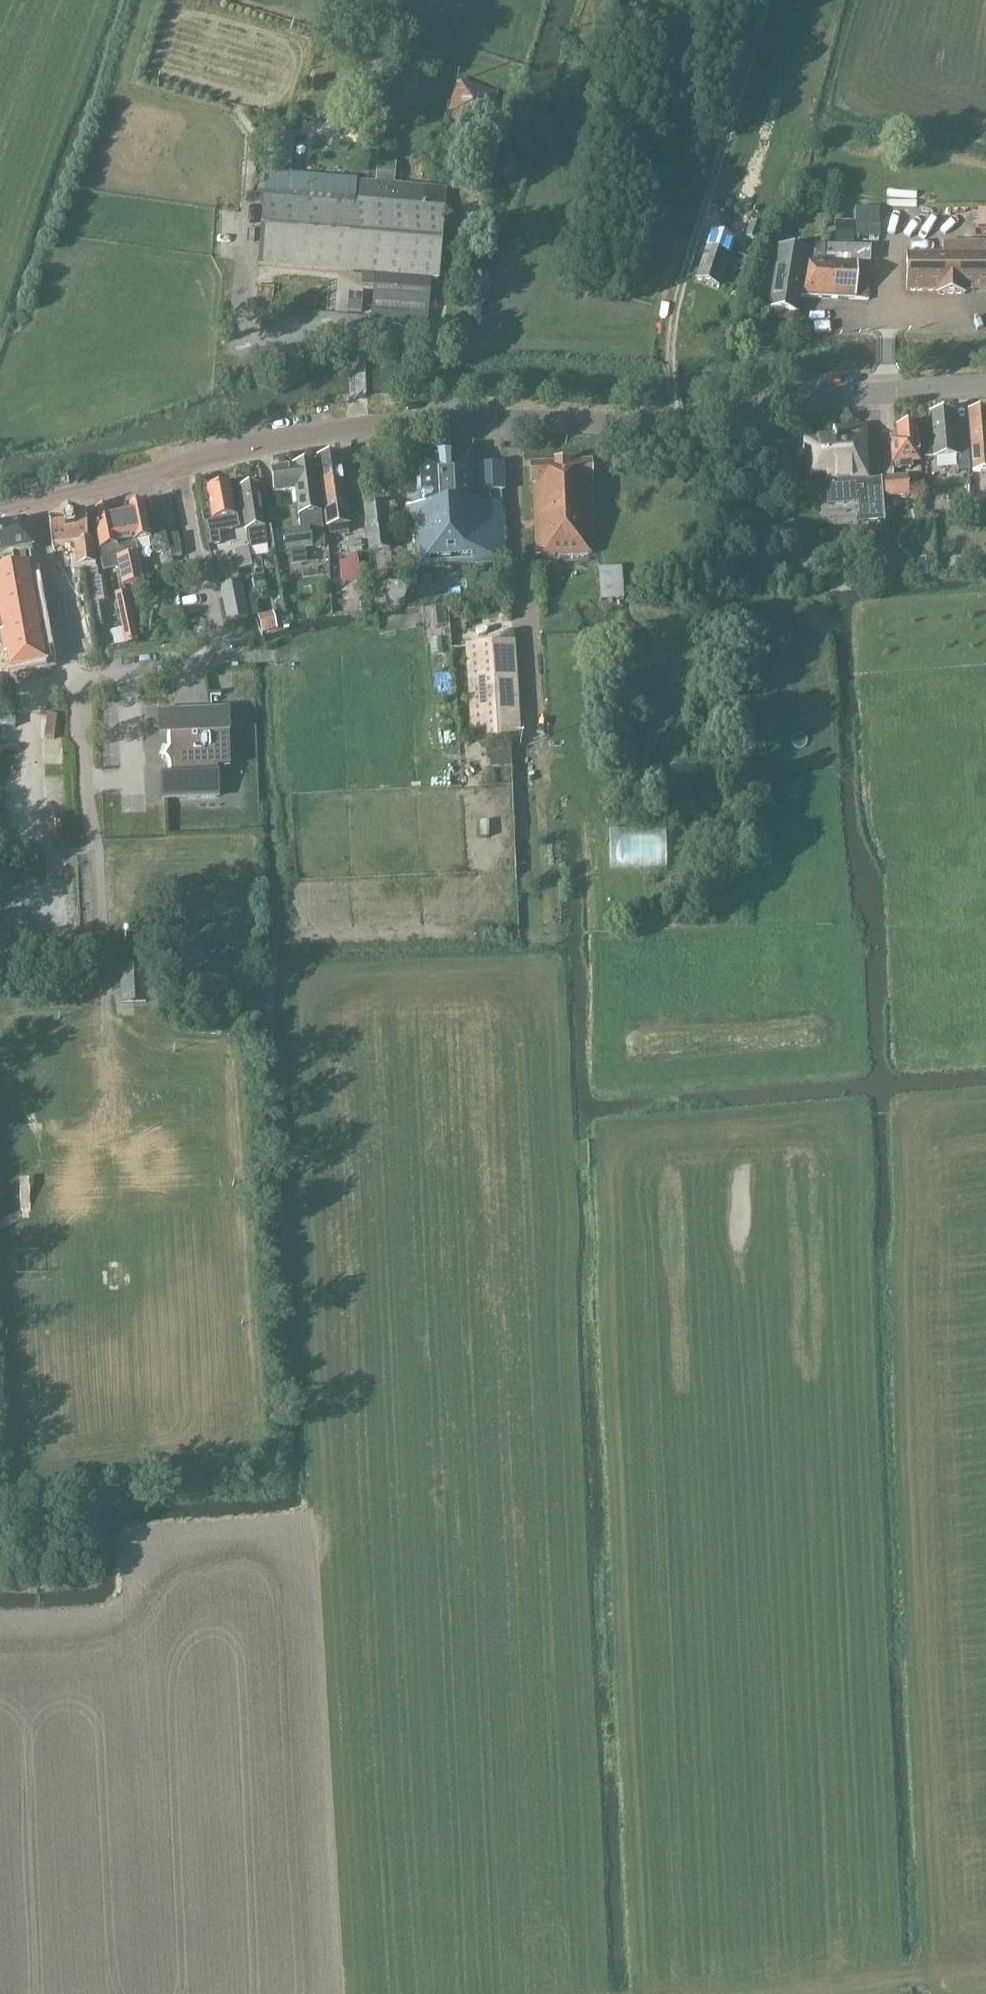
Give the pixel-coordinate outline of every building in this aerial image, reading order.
[(646,4),(635,0),(632,0),(627,12),(641,17),(646,4)] [(452,78),(450,111),(466,111),(467,100),(491,101),(491,79),(452,78)] [(355,181),(292,176),(295,133),(275,131),(272,175),(267,174),(265,193),(263,192),(257,264),(361,273),(361,285),(373,287),(370,323),(426,327),(428,305),(434,305),(436,279),(438,279),(445,188),(393,184),(394,164),(378,163),(379,154),(371,153),(369,169),(377,170),(376,183),(355,181)] [(879,209),(855,209),(855,237),(879,237),(879,209)] [(854,223),(844,222),(844,243),(854,242),(854,223)] [(744,240),(755,244),(760,228),(749,224),(744,240)] [(985,291),(985,243),(941,243),(941,255),(905,255),(906,291),(936,291),(936,294),(963,294),(963,291),(985,291)] [(814,260),(817,246),(815,246),(813,253),(807,252),(777,248),(768,309),(797,315),(800,298),(799,298),(805,260),(814,260)] [(805,260),(799,298),(800,298),(800,297),(868,300),(870,263),(869,263),(869,247),(823,246),(823,247),(817,246),(814,260),(805,260)] [(729,256),(705,247),(694,279),(718,287),(729,256)] [(362,297),(349,296),(348,314),(361,314),(362,297)] [(985,471),(985,409),(967,411),(972,472),(985,471)] [(932,458),(956,456),(953,412),(928,413),(929,425),(921,425),(923,459),(932,458)] [(910,464),(919,464),(916,425),(895,427),(895,435),(889,436),(891,464),(891,470),(911,469),(910,464)] [(834,437),(805,439),(807,474),(812,480),(826,479),(828,506),(860,504),(861,523),(884,522),(881,481),(865,482),(863,427),(833,429),(834,437)] [(347,525),(349,525),(350,525),(340,456),(319,459),(326,527),(328,527),(329,536),(348,534),(347,525)] [(480,492),(468,493),(467,458),(418,461),(421,508),(405,508),(414,529),(418,570),(506,565),(502,502),(501,502),(500,492),(504,491),(503,465),(479,466),(480,492)] [(530,484),(590,482),(591,482),(591,460),(529,463),(530,484)] [(320,513),(322,513),(316,463),(291,466),(291,467),(271,470),(274,494),(295,491),(297,517),(299,530),(282,532),(285,553),(317,549),(328,547),(327,542),(325,528),(321,528),(320,513)] [(883,498),(909,496),(907,475),(882,478),(883,498)] [(534,555),(577,554),(588,553),(592,553),(590,482),(530,484),(534,555)] [(216,484),(209,486),(207,489),(204,489),(209,511),(201,512),(208,547),(220,544),(218,532),(237,528),(235,516),(230,487),(229,484),(219,486),(216,484)] [(258,485),(238,488),(244,531),(246,531),(248,549),(266,546),(258,485)] [(949,509),(949,497),(925,498),(925,510),(949,509)] [(363,505),(368,552),(390,550),(384,503),(363,505)] [(143,504),(117,509),(125,546),(132,584),(144,582),(135,543),(149,540),(152,554),(167,551),(160,516),(146,520),(143,504)] [(117,509),(84,516),(86,536),(95,535),(98,550),(113,548),(116,559),(120,586),(123,586),(132,584),(125,546),(117,509)] [(83,513),(47,520),(51,546),(73,544),(73,547),(75,567),(94,564),(92,541),(86,542),(86,536),(84,516),(83,513)] [(0,528),(0,557),(12,555),(23,553),(32,552),(28,529),(28,527),(26,525),(22,524),(0,528)] [(176,535),(166,537),(171,558),(181,556),(176,535)] [(2,644),(2,648),(0,649),(0,659),(4,658),(6,671),(47,664),(30,568),(26,569),(23,553),(12,555),(14,569),(0,572),(0,645),(2,644)] [(621,567),(598,568),(600,589),(622,588),(621,567)] [(226,623),(247,619),(240,583),(219,588),(226,623)] [(124,593),(114,595),(121,631),(123,644),(137,641),(134,628),(132,614),(127,592),(124,593)] [(261,631),(274,628),(271,610),(257,613),(261,631)] [(467,649),(472,742),(520,740),(514,647),(491,648),(467,649)] [(770,676),(774,663),(760,659),(757,672),(770,676)] [(167,749),(161,758),(165,761),(167,764),(168,769),(168,776),(161,776),(162,799),(218,797),(217,767),(230,767),(227,710),(158,713),(159,736),(166,735),(167,749)] [(609,832),(609,858),(659,857),(658,831),(609,832)] [(301,953),(302,942),(281,941),(280,952),(301,953)] [(145,966),(120,967),(121,1004),(146,1002),(145,966)]
